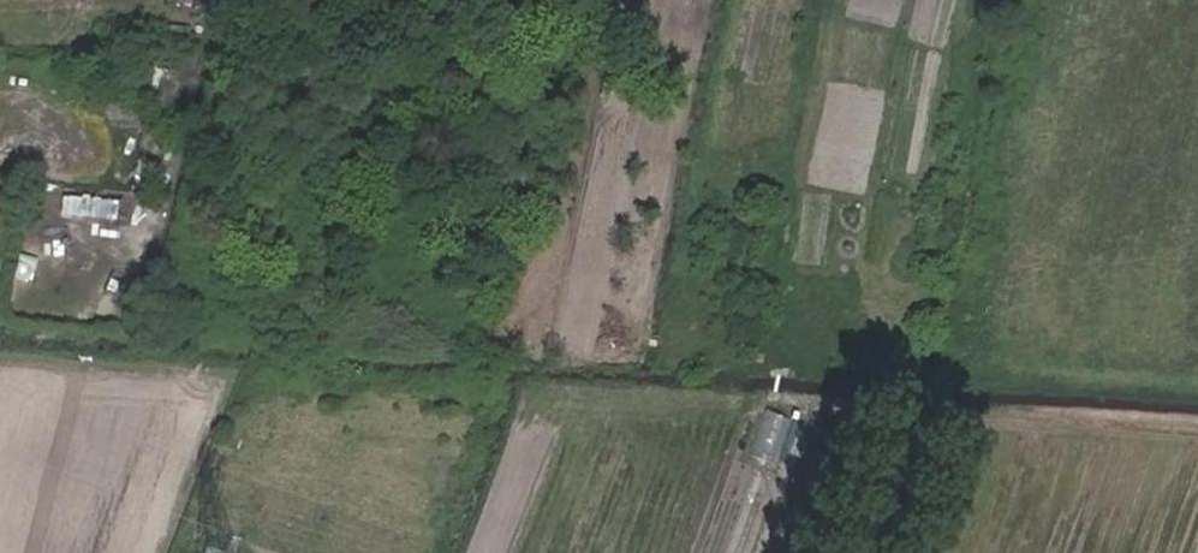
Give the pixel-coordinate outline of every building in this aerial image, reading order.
[(862,192),(870,120),(827,116),(819,187),(862,192)]
